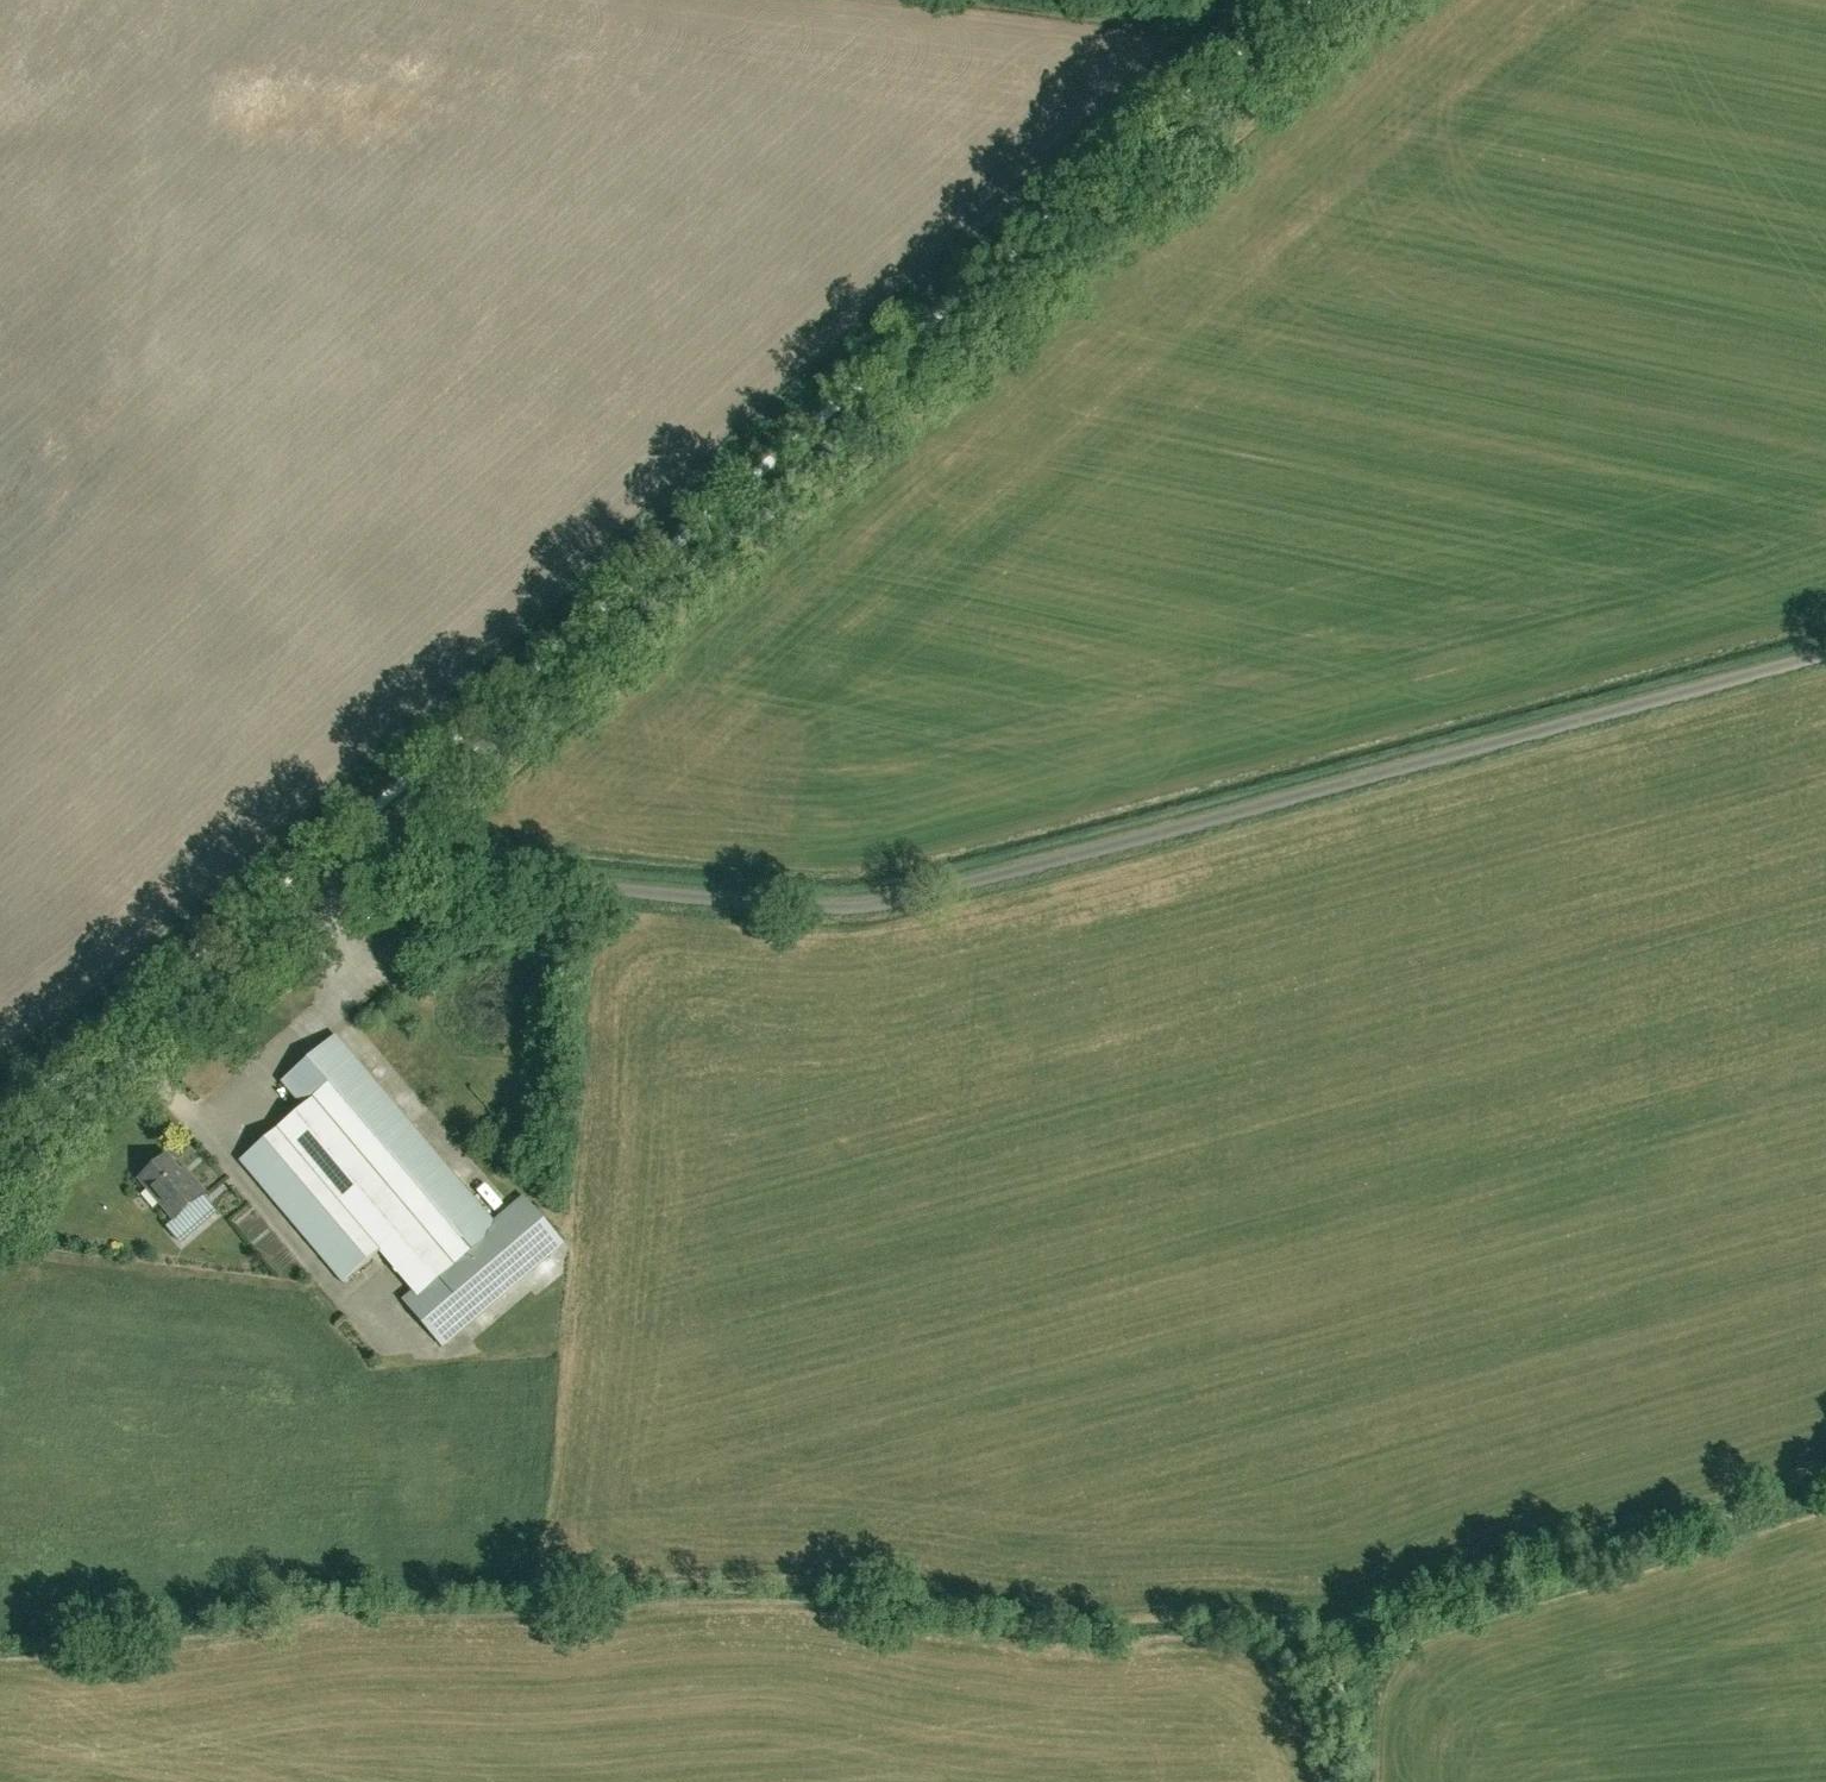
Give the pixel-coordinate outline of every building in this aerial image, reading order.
[(343,1285),(380,1253),(412,1292),(403,1301),(443,1348),(564,1245),(524,1198),(494,1223),(336,1037),(282,1083),(360,1175),(345,1188),(289,1122),(240,1163),(343,1285)] [(181,1172),(168,1156),(140,1179),(175,1220),(206,1195),(185,1169),(181,1172)] [(210,1185),(222,1173),(210,1160),(198,1172),(210,1185)]
